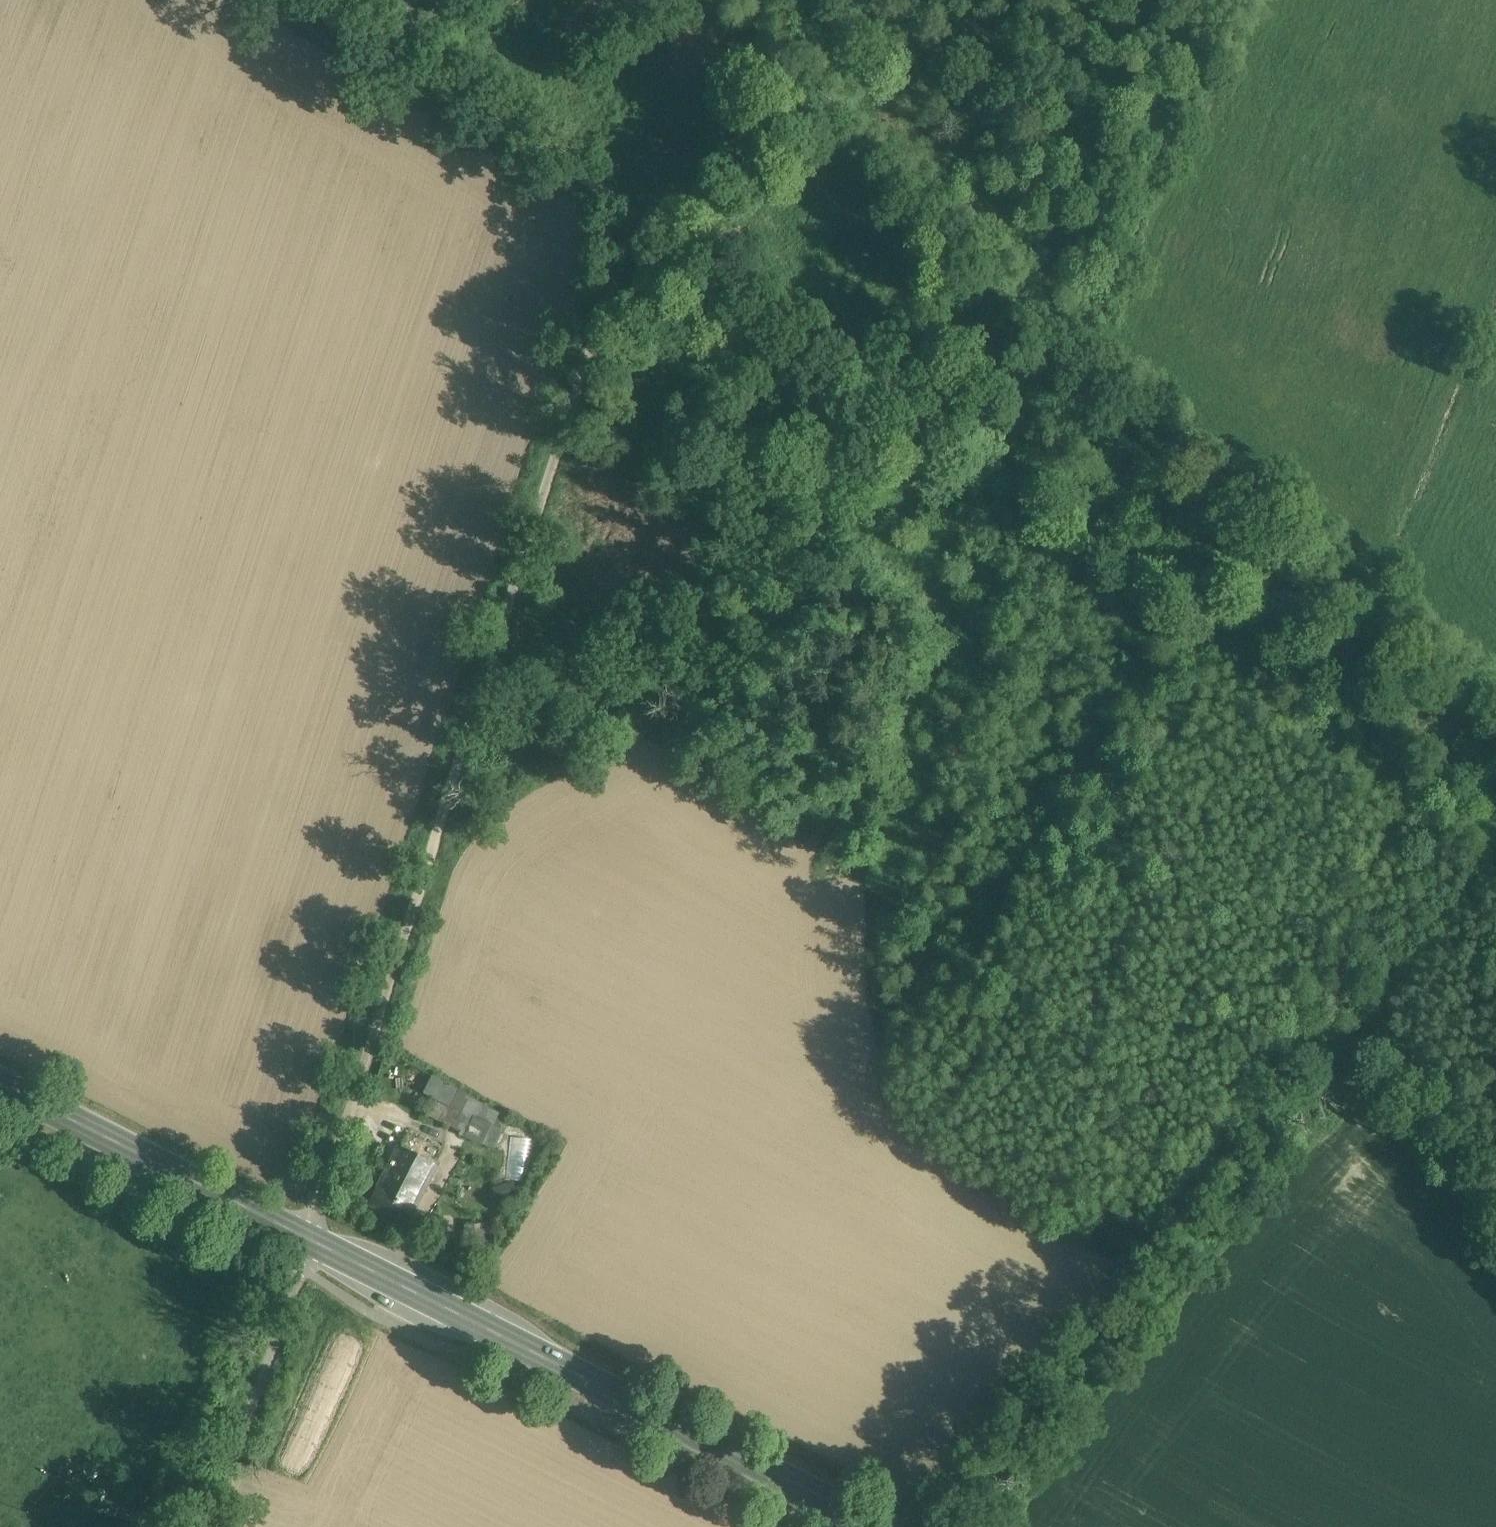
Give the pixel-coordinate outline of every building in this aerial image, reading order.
[(453,1103),(459,1084),(430,1076),(425,1095),(453,1103)] [(489,1124),(475,1118),(476,1116),(459,1108),(456,1113),(433,1101),(427,1113),(457,1130),(461,1123),(471,1127),(466,1137),(481,1143),(489,1124)] [(436,1166),(400,1147),(391,1165),(427,1184),(436,1166)] [(427,1184),(391,1165),(379,1188),(378,1188),(370,1204),(408,1223),(416,1207),(415,1207),(427,1184)]
